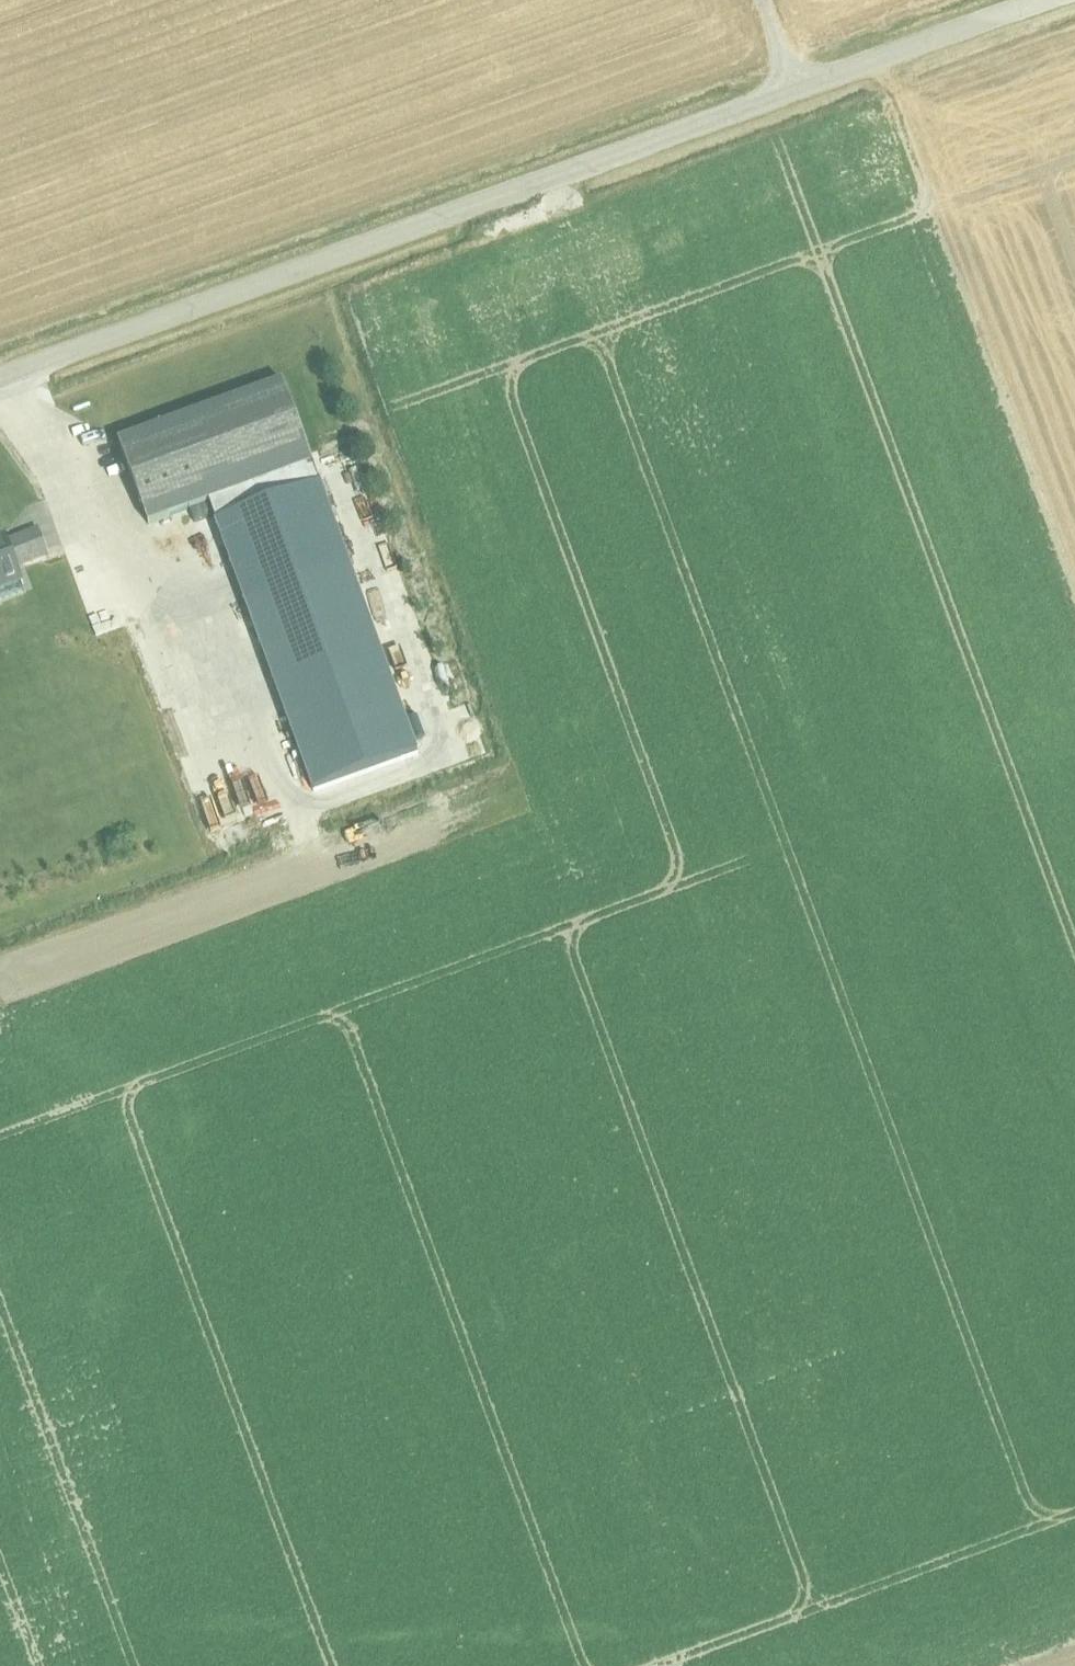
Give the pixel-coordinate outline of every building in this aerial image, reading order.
[(283,383),(118,443),(148,525),(208,504),(313,465),(283,383)] [(313,465),(208,504),(313,793),(418,755),(313,465)] [(0,540),(0,601),(24,592),(20,582),(23,581),(6,537),(0,540)]
